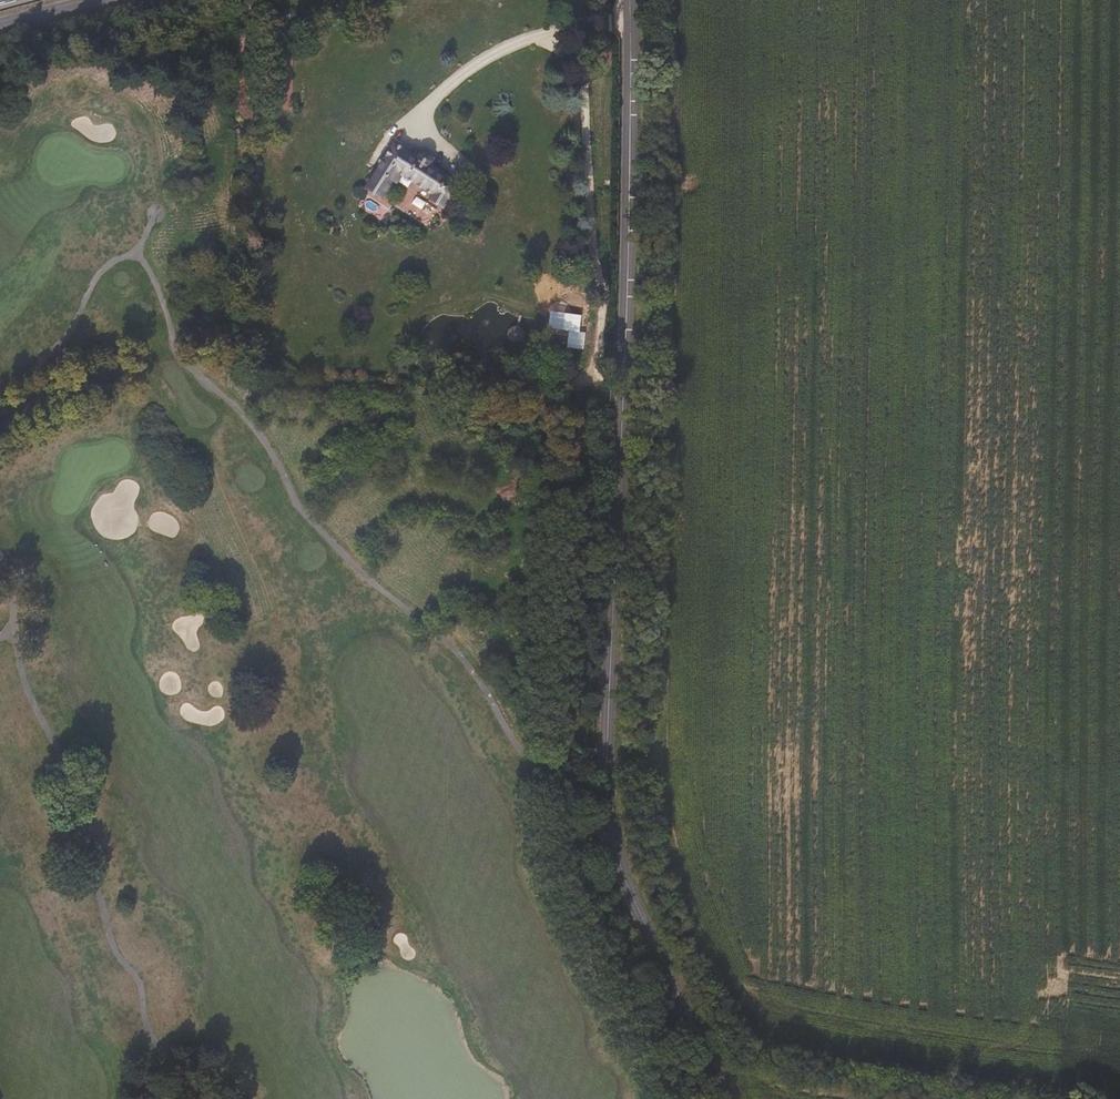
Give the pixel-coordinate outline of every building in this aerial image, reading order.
[(452,176),(396,138),(362,188),(380,197),(400,181),(422,192),(413,209),(437,224),(458,187),(452,176)]
